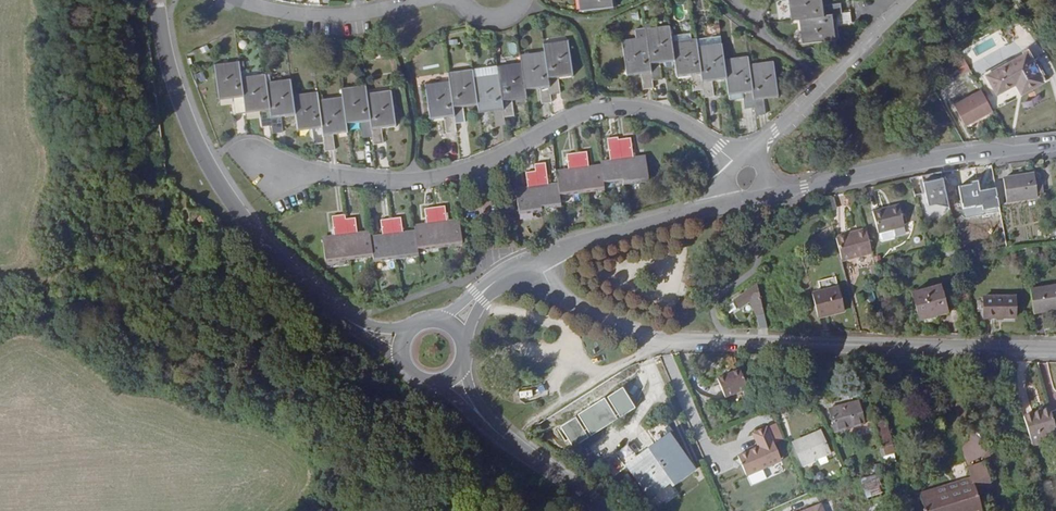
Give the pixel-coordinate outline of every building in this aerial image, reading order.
[(617,0),(578,0),(580,11),(618,6),(617,0)] [(841,3),(827,4),(827,0),(789,0),(791,16),(791,17),(799,16),(841,12),(841,3)] [(839,38),(838,23),(850,21),(850,11),(841,12),(799,16),(802,41),(839,38)] [(669,25),(645,28),(646,37),(652,80),(662,79),(660,65),(663,65),(674,63),(672,42),(669,25)] [(652,80),(646,37),(622,40),(627,78),(641,76),(643,90),(653,89),(652,80)] [(703,89),(696,39),(672,42),(674,63),(675,67),(676,79),(691,78),(692,91),(703,89)] [(568,40),(544,43),(545,51),(551,94),(561,93),(559,79),(573,77),(568,40)] [(722,44),(697,47),(703,89),(704,98),(714,96),(713,83),(726,81),(724,59),(722,44)] [(551,94),(545,51),(521,54),(522,62),(525,92),(540,90),(542,104),(552,103),(551,94)] [(1043,81),(1028,53),(985,76),(995,94),(1014,83),(1013,81),(1017,79),(1018,82),(1023,92),(1043,81)] [(749,65),(748,57),(724,59),(726,81),(729,98),(744,96),(744,102),(745,109),(754,108),(749,65)] [(962,74),(970,69),(964,58),(956,63),(962,74)] [(238,61),(213,64),(219,102),(233,100),(235,115),(245,114),(240,78),(238,61)] [(774,61),(749,65),(754,108),(756,116),(766,114),(764,100),(778,98),(774,61)] [(522,62),(497,65),(499,74),(504,117),(515,116),(513,101),(527,100),(525,92),(522,62)] [(499,74),(497,65),(473,69),(474,77),(499,74)] [(473,69),(448,72),(449,81),(456,124),(465,123),(464,108),(478,106),(474,77),(473,69)] [(272,126),(265,74),(240,78),(245,114),(245,115),(260,113),(262,127),(272,126)] [(504,117),(499,74),(474,77),(478,106),(479,114),(494,113),(496,127),(505,126),(504,117)] [(291,79),(266,83),(272,126),(273,134),(283,133),(281,119),(296,117),(293,95),(291,79)] [(456,132),(449,81),(425,84),(430,121),(445,119),(446,133),(456,132)] [(367,94),(366,86),(341,89),(342,97),(346,126),(361,125),(363,139),(373,137),(367,94)] [(981,89),(953,105),(964,125),(975,119),(976,120),(992,111),(981,89)] [(391,90),(367,94),(373,137),(374,145),(384,144),(383,130),(397,128),(391,90)] [(318,101),(317,92),(293,95),(296,117),(298,133),(312,131),(314,146),(324,144),(318,101)] [(342,97),(318,101),(324,144),(325,151),(335,150),(333,136),(348,135),(346,126),(342,97)] [(515,191),(518,216),(562,209),(561,196),(606,190),(605,182),(626,180),(626,183),(652,179),(649,153),(632,155),(631,151),(634,151),(632,133),(609,137),(611,152),(613,152),(614,158),(602,160),(602,164),(588,166),(587,164),(590,163),(588,151),(566,154),(568,167),(571,166),(571,169),(557,171),(559,184),(545,186),(543,178),(548,178),(545,163),(535,164),(536,172),(525,174),(526,185),(529,185),(529,189),(515,191)] [(927,206),(938,204),(951,207),(943,171),(921,176),(927,206)] [(1035,180),(1034,174),(1003,178),(1006,202),(1038,198),(1037,194),(1035,180)] [(1042,179),(1035,180),(1037,194),(1044,193),(1042,179)] [(873,211),(879,233),(905,226),(900,204),(873,211)] [(344,239),(327,242),(330,267),(379,261),(380,267),(426,261),(425,254),(471,248),(467,223),(453,225),(452,221),(455,221),(454,209),(431,212),(433,224),(436,224),(437,227),(421,229),(422,235),(407,236),(406,233),(409,233),(408,222),(386,225),(387,236),(390,235),(391,239),(376,240),(376,235),(360,237),(360,234),(363,234),(361,216),(337,219),(339,235),(343,234),(344,239)] [(841,260),(872,253),(866,229),(835,237),(841,260)] [(716,275),(723,285),(732,279),(725,268),(716,275)] [(821,292),(839,287),(837,279),(819,283),(821,292)] [(750,301),(757,315),(763,313),(757,285),(742,295),(734,300),(734,301),(739,308),(750,301)] [(947,313),(940,285),(912,293),(919,320),(920,320),(937,316),(947,313)] [(1055,310),(1055,285),(1030,289),(1033,313),(1055,310)] [(811,294),(817,317),(844,311),(839,287),(811,294)] [(734,300),(742,295),(739,291),(731,296),(734,300)] [(984,296),(984,318),(1016,318),(1016,296),(984,296)] [(937,316),(920,320),(921,324),(938,319),(937,316)] [(851,375),(847,360),(837,363),(841,378),(851,375)] [(724,397),(747,387),(739,369),(716,379),(724,397)] [(835,431),(864,424),(858,401),(829,409),(835,431)] [(1024,416),(1032,446),(1055,439),(1055,431),(1055,428),(1050,408),(1024,416)] [(875,423),(886,464),(897,461),(887,420),(875,423)] [(781,462),(766,429),(752,435),(758,450),(759,453),(749,457),(748,454),(738,459),(746,477),(781,462)] [(807,440),(822,434),(821,431),(806,437),(807,440)] [(641,486),(650,498),(671,483),(673,486),(695,469),(676,444),(670,434),(658,443),(659,444),(641,458),(630,443),(616,454),(625,467),(626,466),(641,486)] [(830,454),(822,434),(807,440),(806,437),(793,443),(802,465),(830,454)] [(975,491),(991,485),(984,463),(967,468),(970,477),(972,483),(952,489),(950,484),(920,493),(926,510),(982,510),(975,491)] [(862,478),(866,501),(882,497),(877,475),(862,478)] [(952,489),(972,483),(970,477),(950,484),(952,489)] [(671,483),(650,498),(656,507),(660,508),(677,496),(677,492),(673,486),(671,483)]
